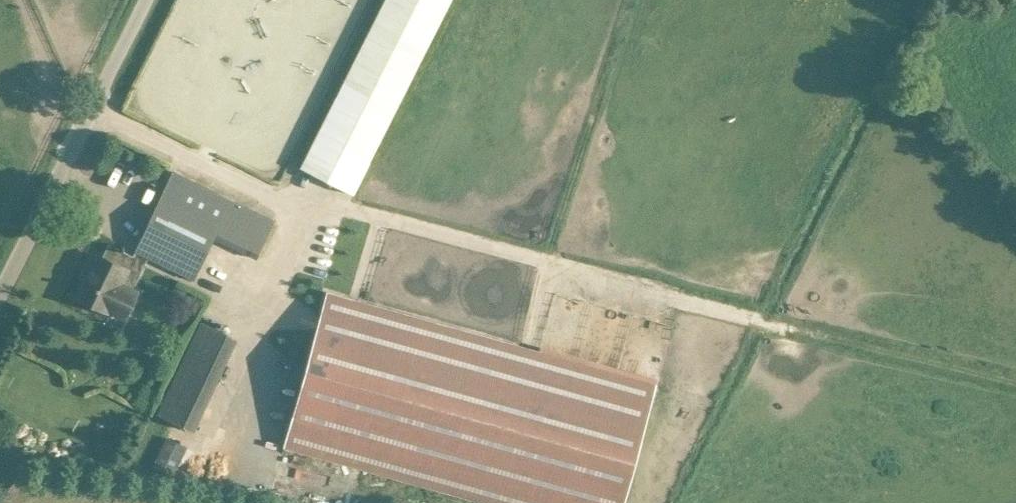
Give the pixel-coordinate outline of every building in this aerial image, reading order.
[(135,251),(153,259),(192,278),(212,237),(255,258),(273,221),(173,173),(165,189),(135,251)] [(77,297),(95,305),(107,312),(127,271),(133,273),(139,259),(109,244),(102,257),(97,255),(77,297)] [(325,293),(287,446),(487,502),(620,502),(654,385),(325,293)] [(156,412),(193,430),(236,339),(200,320),(156,412)] [(165,436),(152,464),(173,474),(187,445),(165,436)]
